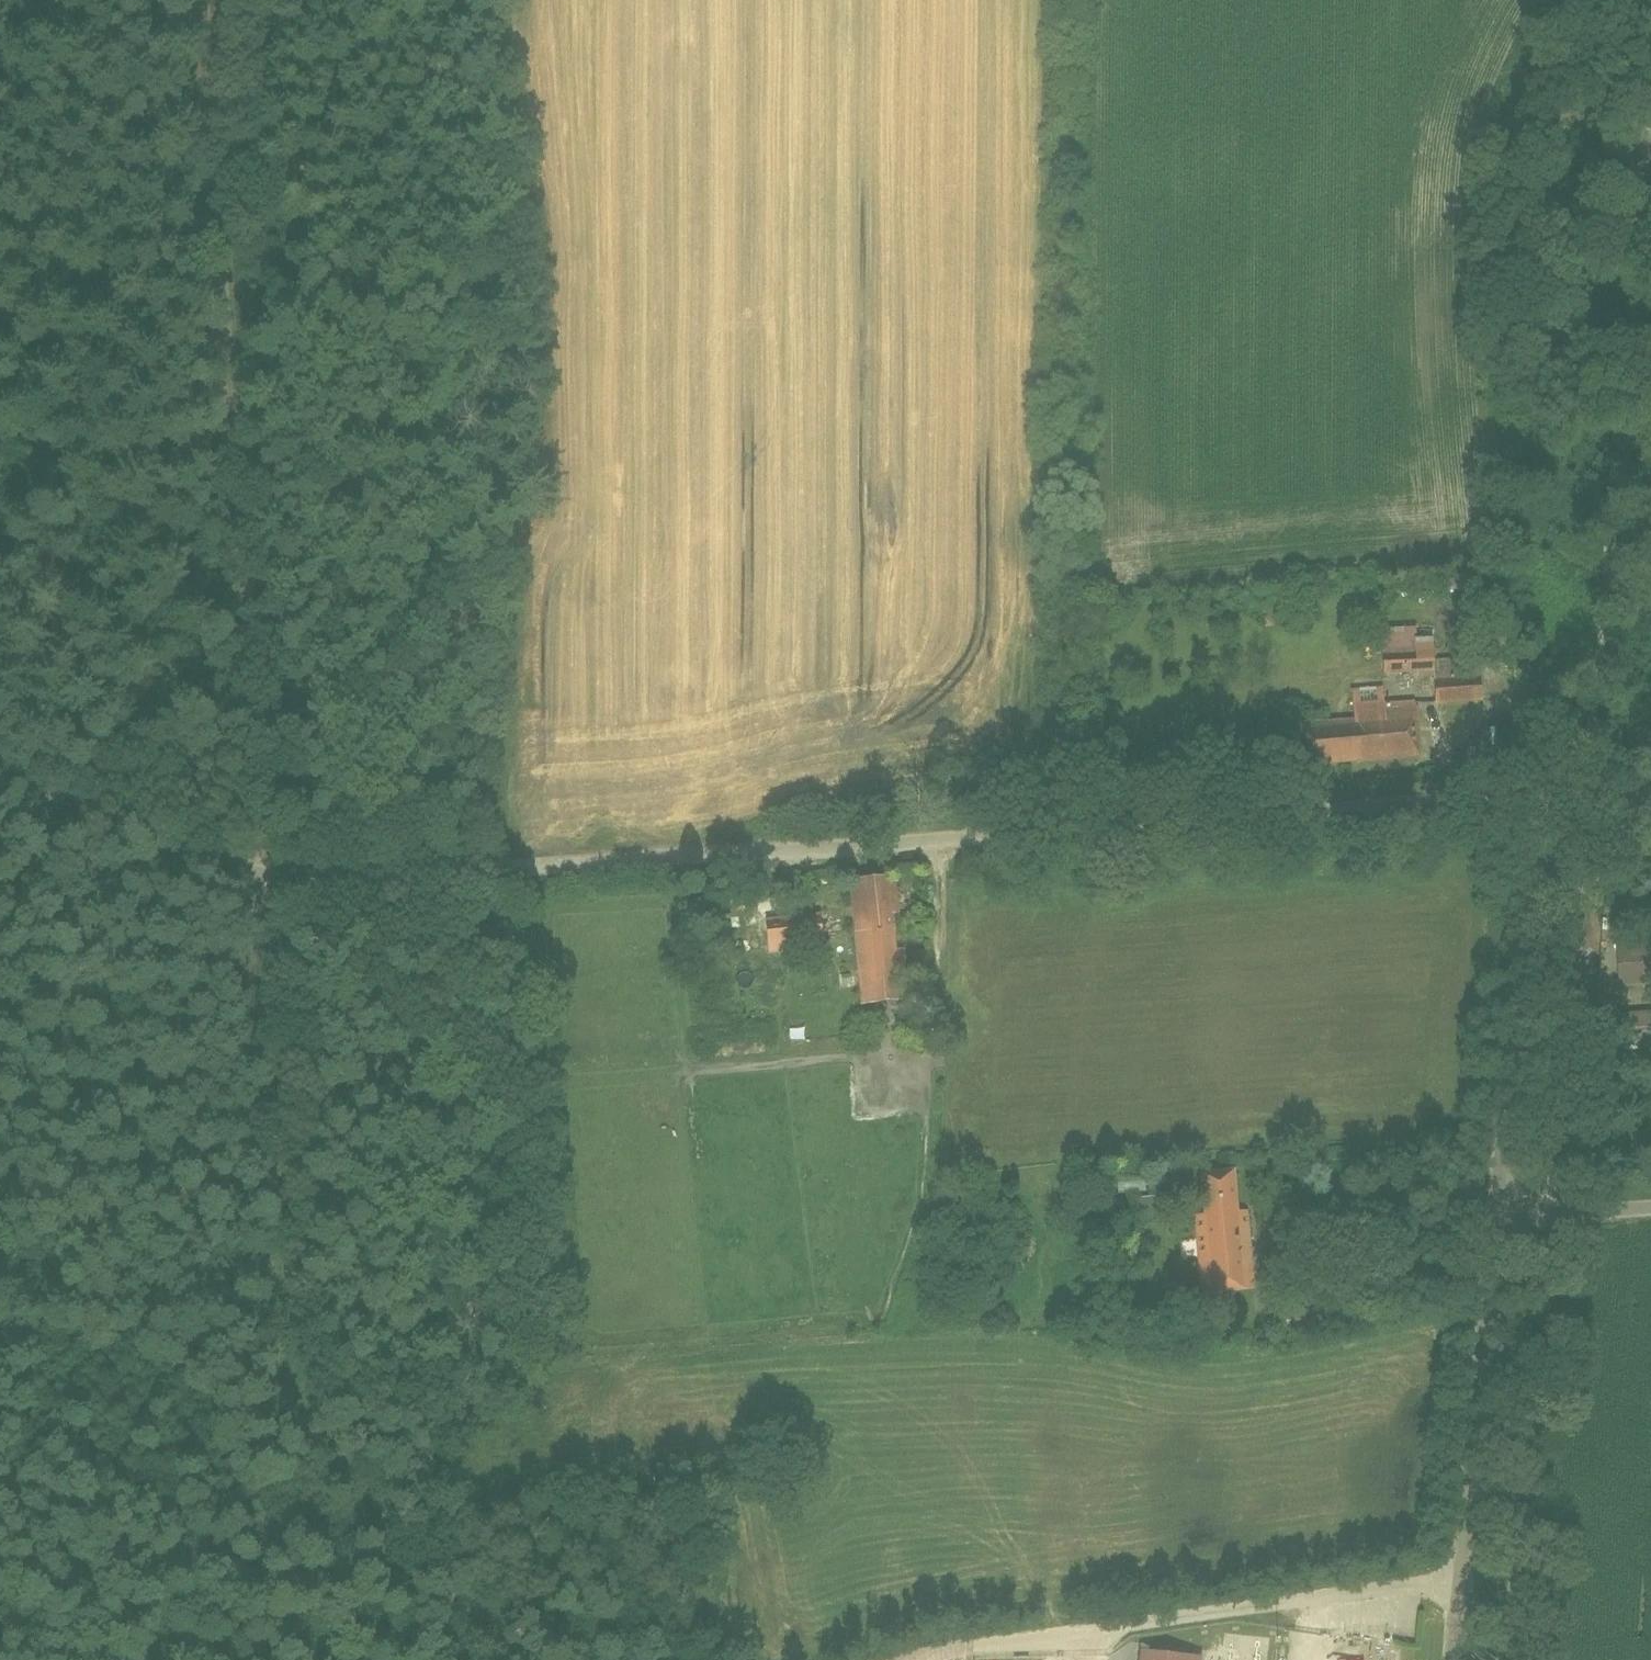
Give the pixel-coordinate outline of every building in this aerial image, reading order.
[(1413,642),(1414,662),(1437,661),(1436,641),(1413,642)] [(1425,679),(1426,703),(1471,701),(1470,678),(1425,679)] [(1295,707),(1297,763),(1412,758),(1410,688),(1351,690),(1352,705),(1295,707)] [(895,877),(852,881),(864,1005),(910,1000),(905,949),(895,950),(892,915),(898,914),(895,877)] [(1625,896),(1628,987),(1650,986),(1650,895),(1625,896)] [(820,916),(769,922),(773,957),(789,955),(788,942),(823,938),(820,916)] [(1246,1172),(1176,1173),(1177,1202),(1137,1203),(1138,1221),(1177,1220),(1179,1292),(1249,1290),(1246,1172)] [(1291,1646),(1267,1641),(1263,1659),(1288,1659),(1291,1646)]
